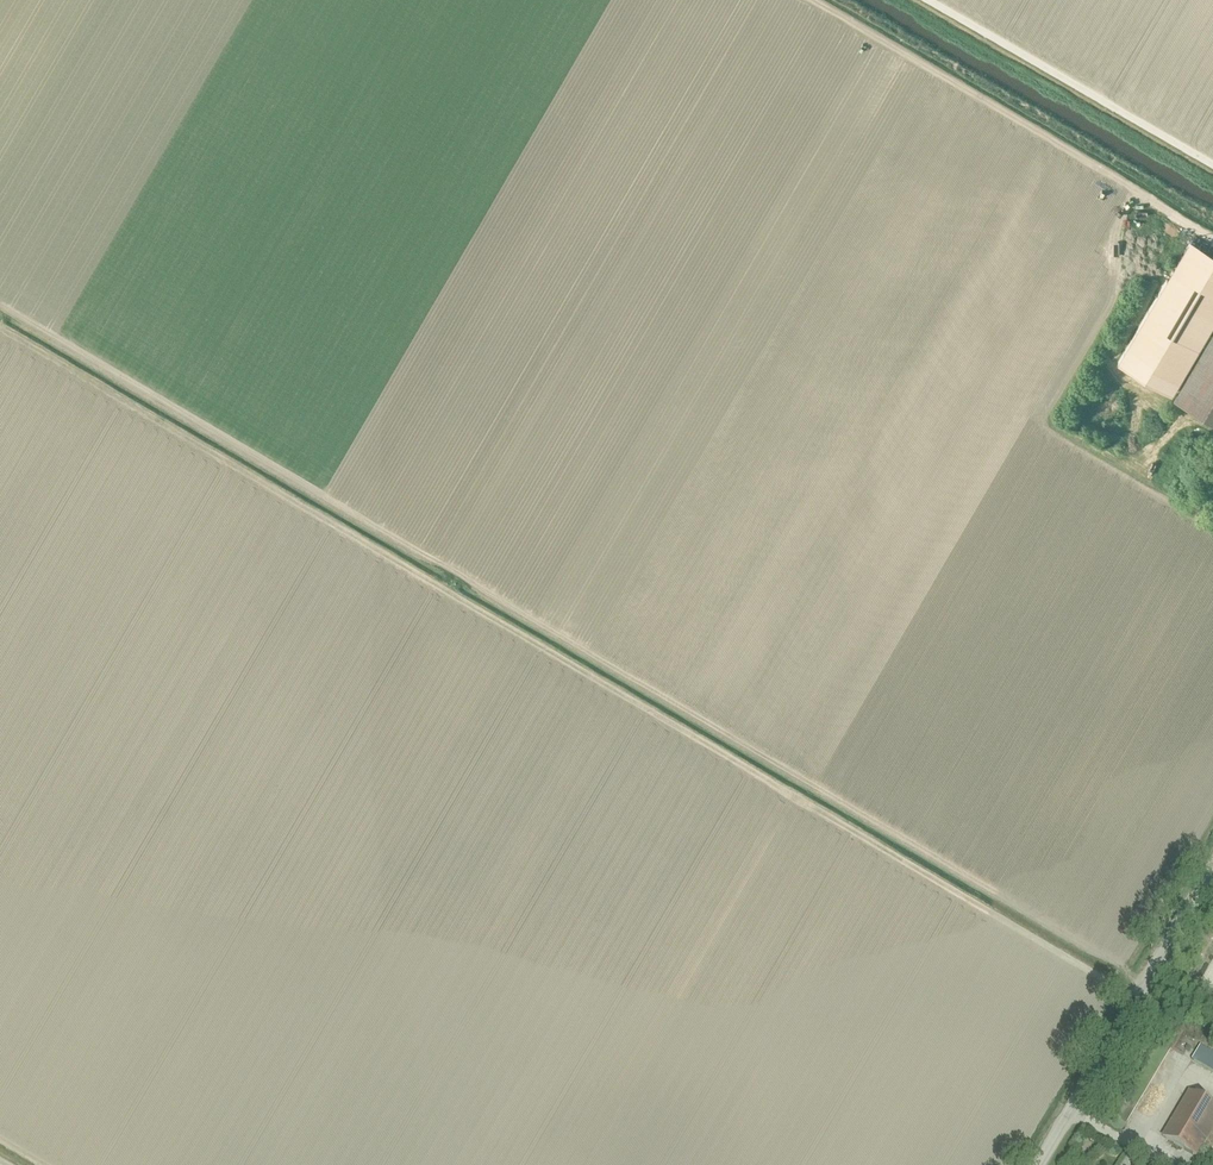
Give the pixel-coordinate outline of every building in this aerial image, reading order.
[(1134,220),(1125,221),(1127,230),(1135,228),(1134,220)] [(1208,346),(1212,336),(1212,334),(1208,331),(1212,323),(1212,251),(1191,238),(1118,362),(1172,393),(1202,342),(1208,346)] [(1208,346),(1177,397),(1212,418),(1212,336),(1208,346)] [(1191,1059),(1212,1072),(1212,1055),(1198,1046),(1191,1059)] [(1162,1136),(1196,1156),(1212,1128),(1212,1106),(1189,1091),(1162,1136)]
